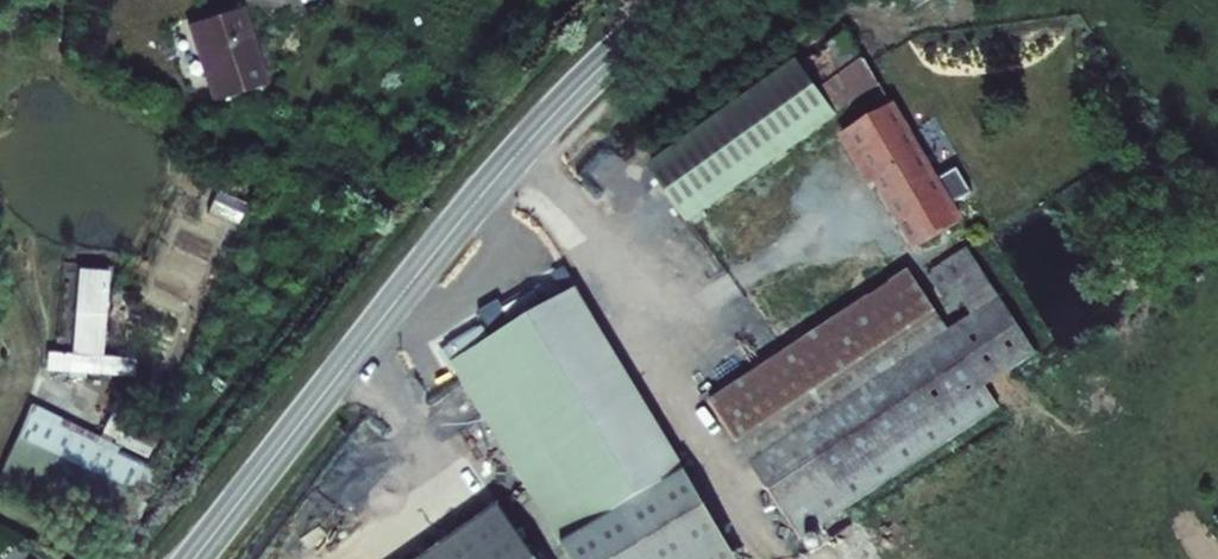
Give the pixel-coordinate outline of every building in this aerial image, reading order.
[(914,11),(928,0),(906,0),(914,11)] [(221,2),(171,19),(198,94),(248,75),(221,2)] [(840,35),(795,66),(829,117),(872,87),(840,35)] [(681,218),(829,117),(795,66),(646,171),(681,218)] [(882,105),(832,137),(862,184),(873,178),(916,245),(955,221),(945,205),(966,191),(951,167),(929,180),(882,105)] [(19,343),(17,362),(102,367),(103,349),(72,346),(81,256),(50,254),(42,344),(19,343)] [(933,299),(989,380),(1038,347),(982,265),(933,299)] [(912,269),(716,405),(808,538),(1004,402),(989,380),(933,299),(912,269)] [(558,299),(447,380),(566,558),(738,558),(558,299)] [(1,400),(0,402),(0,489),(93,531),(126,456),(1,400)] [(429,558),(532,558),(492,509),(429,558)]
